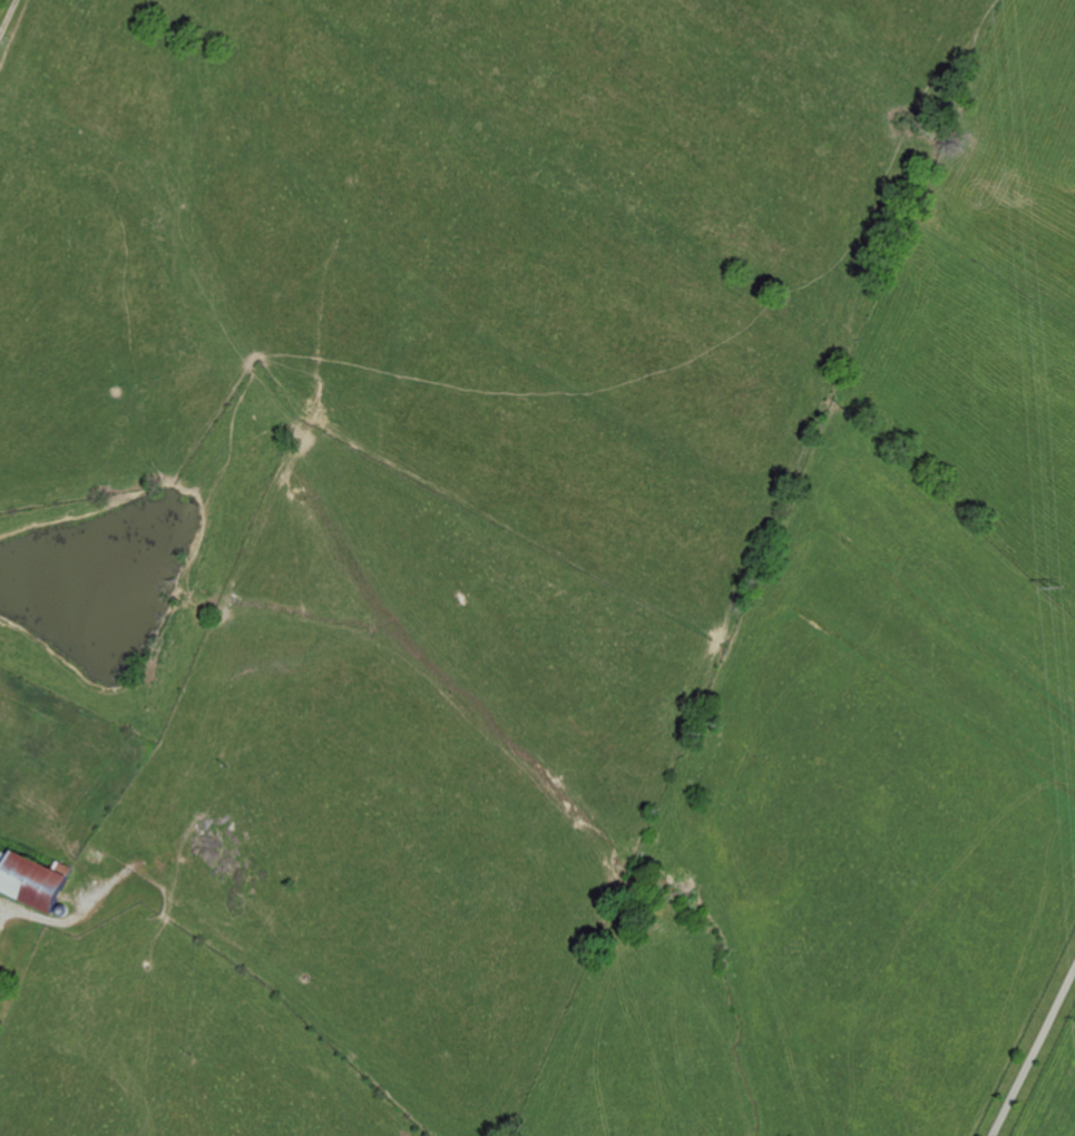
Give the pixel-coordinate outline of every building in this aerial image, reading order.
[(48,916),(69,868),(53,861),(49,870),(0,849),(0,895),(48,916)]
